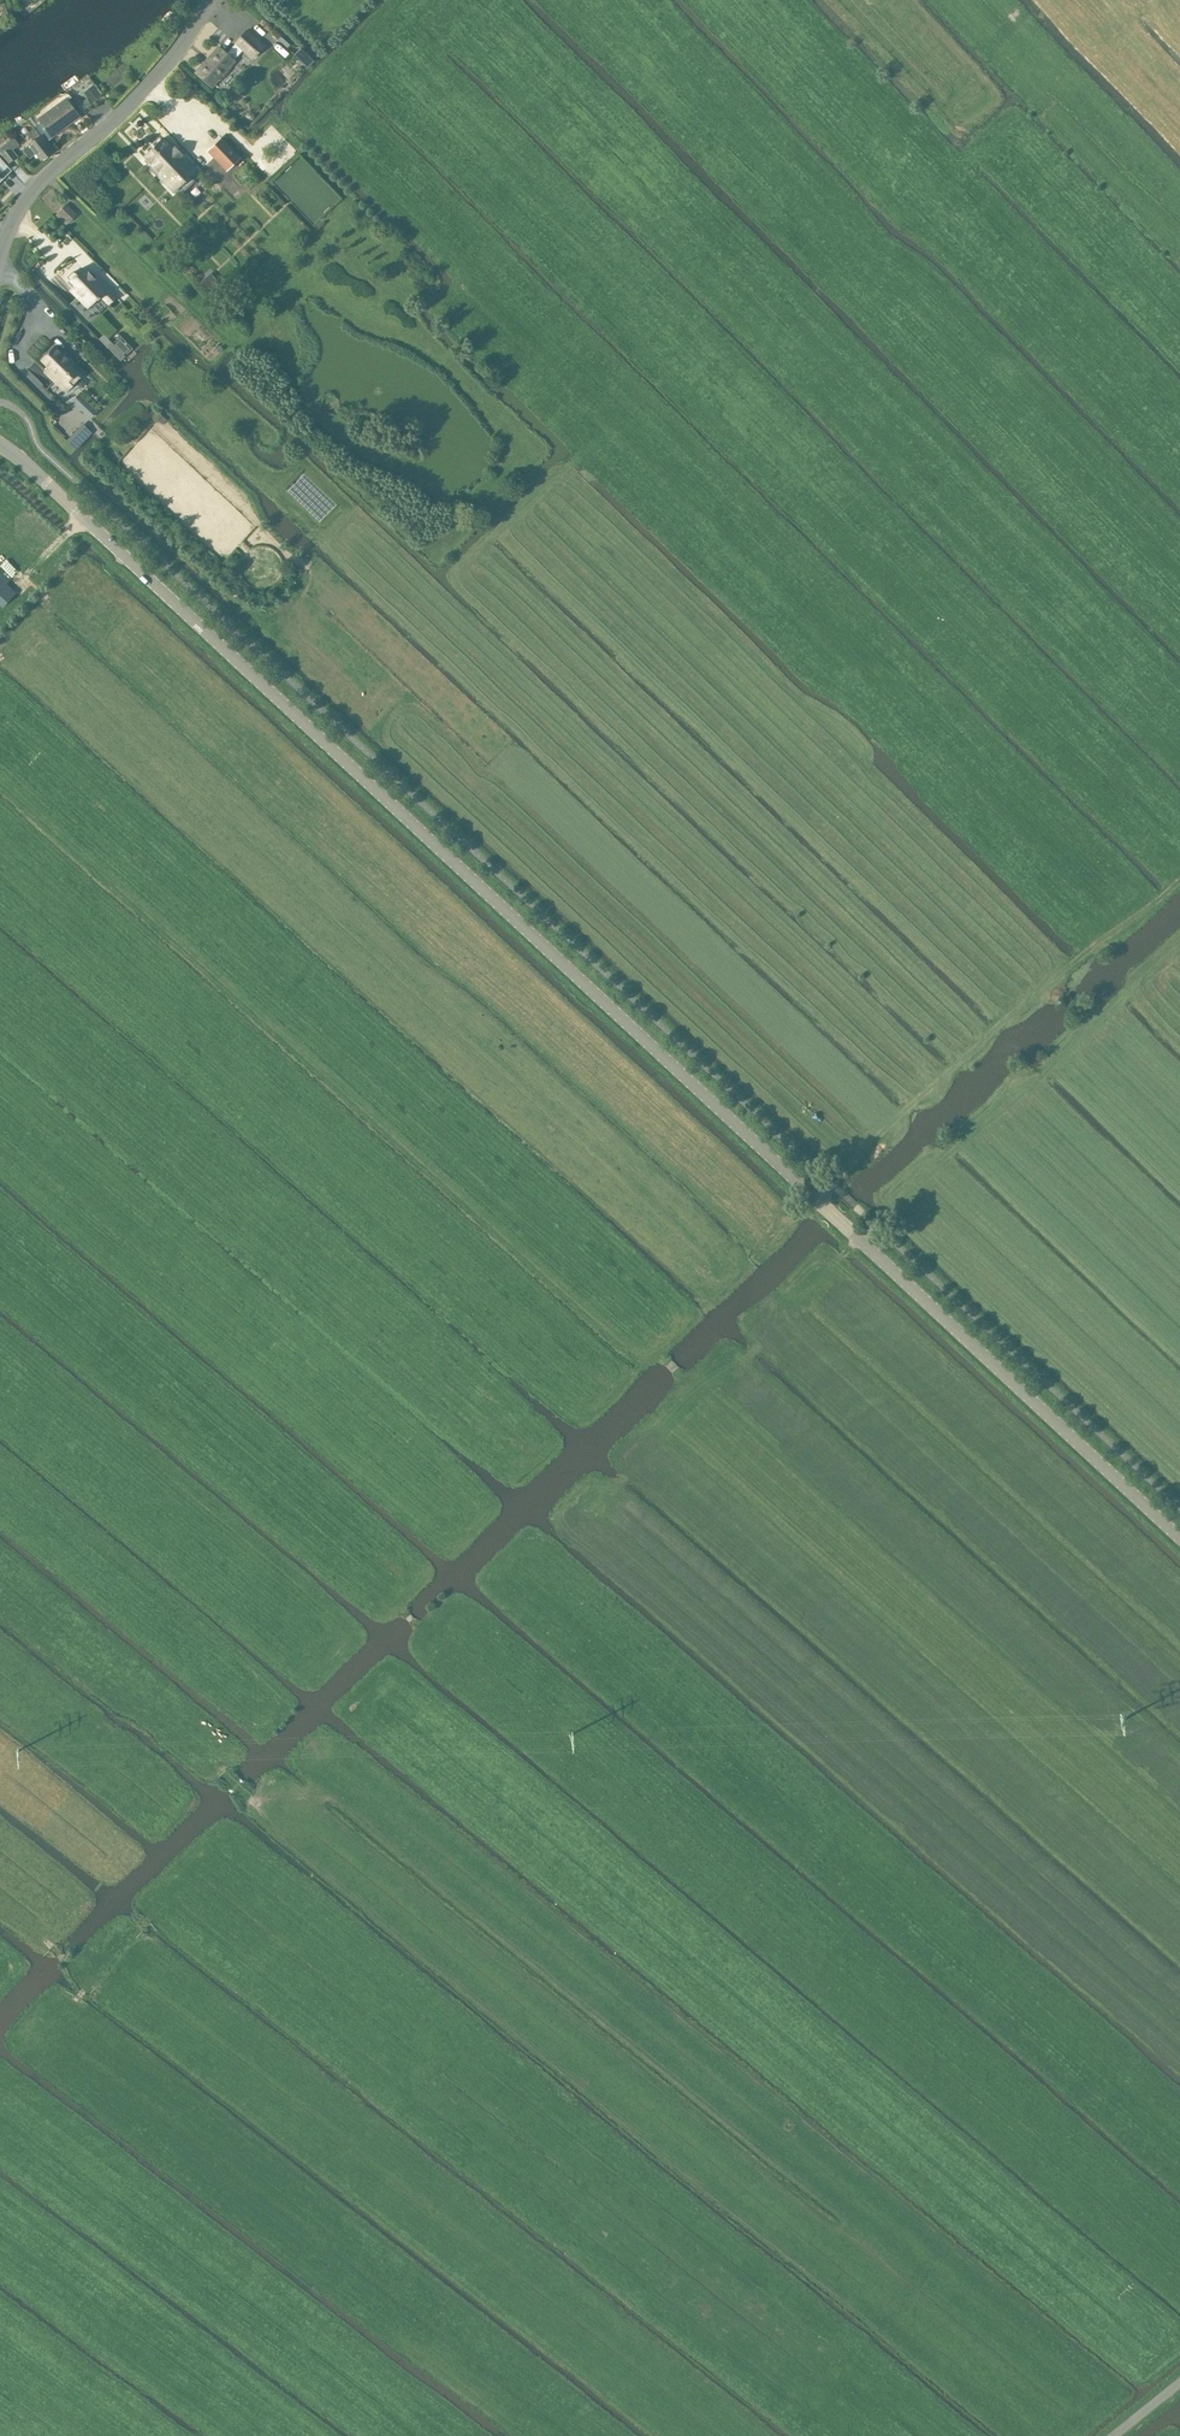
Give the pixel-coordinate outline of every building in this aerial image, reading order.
[(245,31),(235,42),(253,58),(263,47),(245,31)] [(220,47),(196,73),(210,86),(234,60),(220,47)] [(293,55),(305,65),(311,59),(299,48),(293,55)] [(96,88),(86,95),(87,97),(91,103),(101,96),(96,88)] [(38,118),(40,122),(51,137),(80,116),(66,98),(38,118)] [(252,121),(253,120),(254,119),(254,118),(255,117),(255,116),(254,114),(254,113),(253,113),(252,112),(251,112),(250,112),(248,112),(247,112),(247,113),(246,114),(245,115),(245,116),(245,117),(246,119),(247,119),(248,120),(249,121),(251,121),(252,121)] [(33,140),(28,143),(41,160),(53,151),(35,127),(28,133),(33,140)] [(0,147),(0,153),(8,163),(18,156),(13,150),(19,145),(14,136),(0,147)] [(181,185),(186,191),(196,182),(190,176),(195,172),(181,157),(184,154),(176,146),(173,149),(163,138),(143,156),(152,166),(150,168),(156,175),(159,172),(175,190),(181,185)] [(208,151),(226,171),(240,157),(222,138),(208,151)] [(8,167),(10,169),(10,168),(0,158),(0,174),(8,167)] [(66,203),(57,212),(68,223),(76,213),(66,203)] [(70,289),(78,297),(82,293),(92,303),(100,296),(109,304),(117,296),(97,276),(95,279),(88,272),(87,273),(81,268),(76,273),(74,271),(68,277),(70,279),(69,280),(75,285),(70,289)] [(107,348),(120,361),(126,356),(113,342),(107,348)] [(55,346),(41,360),(48,367),(44,371),(54,381),(66,393),(70,389),(86,373),(64,351),(62,353),(55,346)] [(79,393),(72,401),(90,418),(97,411),(79,393)] [(67,441),(76,449),(92,432),(83,424),(67,441)] [(5,604),(15,593),(0,579),(0,600),(5,604)]
